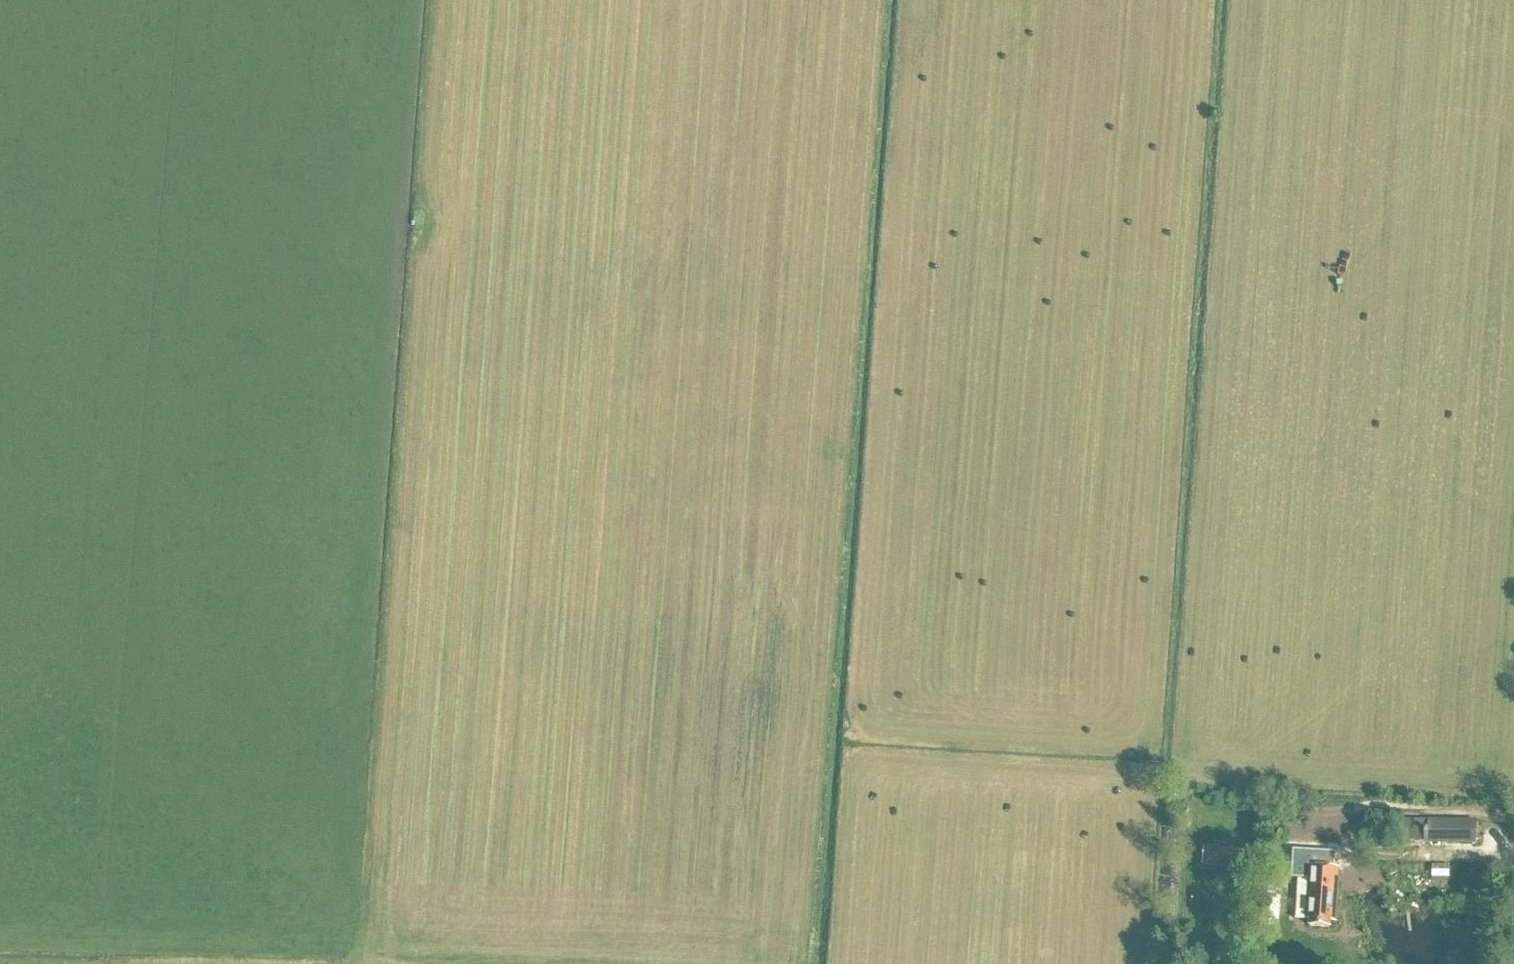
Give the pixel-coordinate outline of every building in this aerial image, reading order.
[(1403,845),(1475,846),(1476,824),(1404,822),(1403,845)] [(1203,868),(1236,871),(1236,868),(1244,869),(1245,858),(1238,857),(1238,853),(1204,849),(1203,868)] [(1334,923),(1338,871),(1307,869),(1304,921),(1334,923)]
